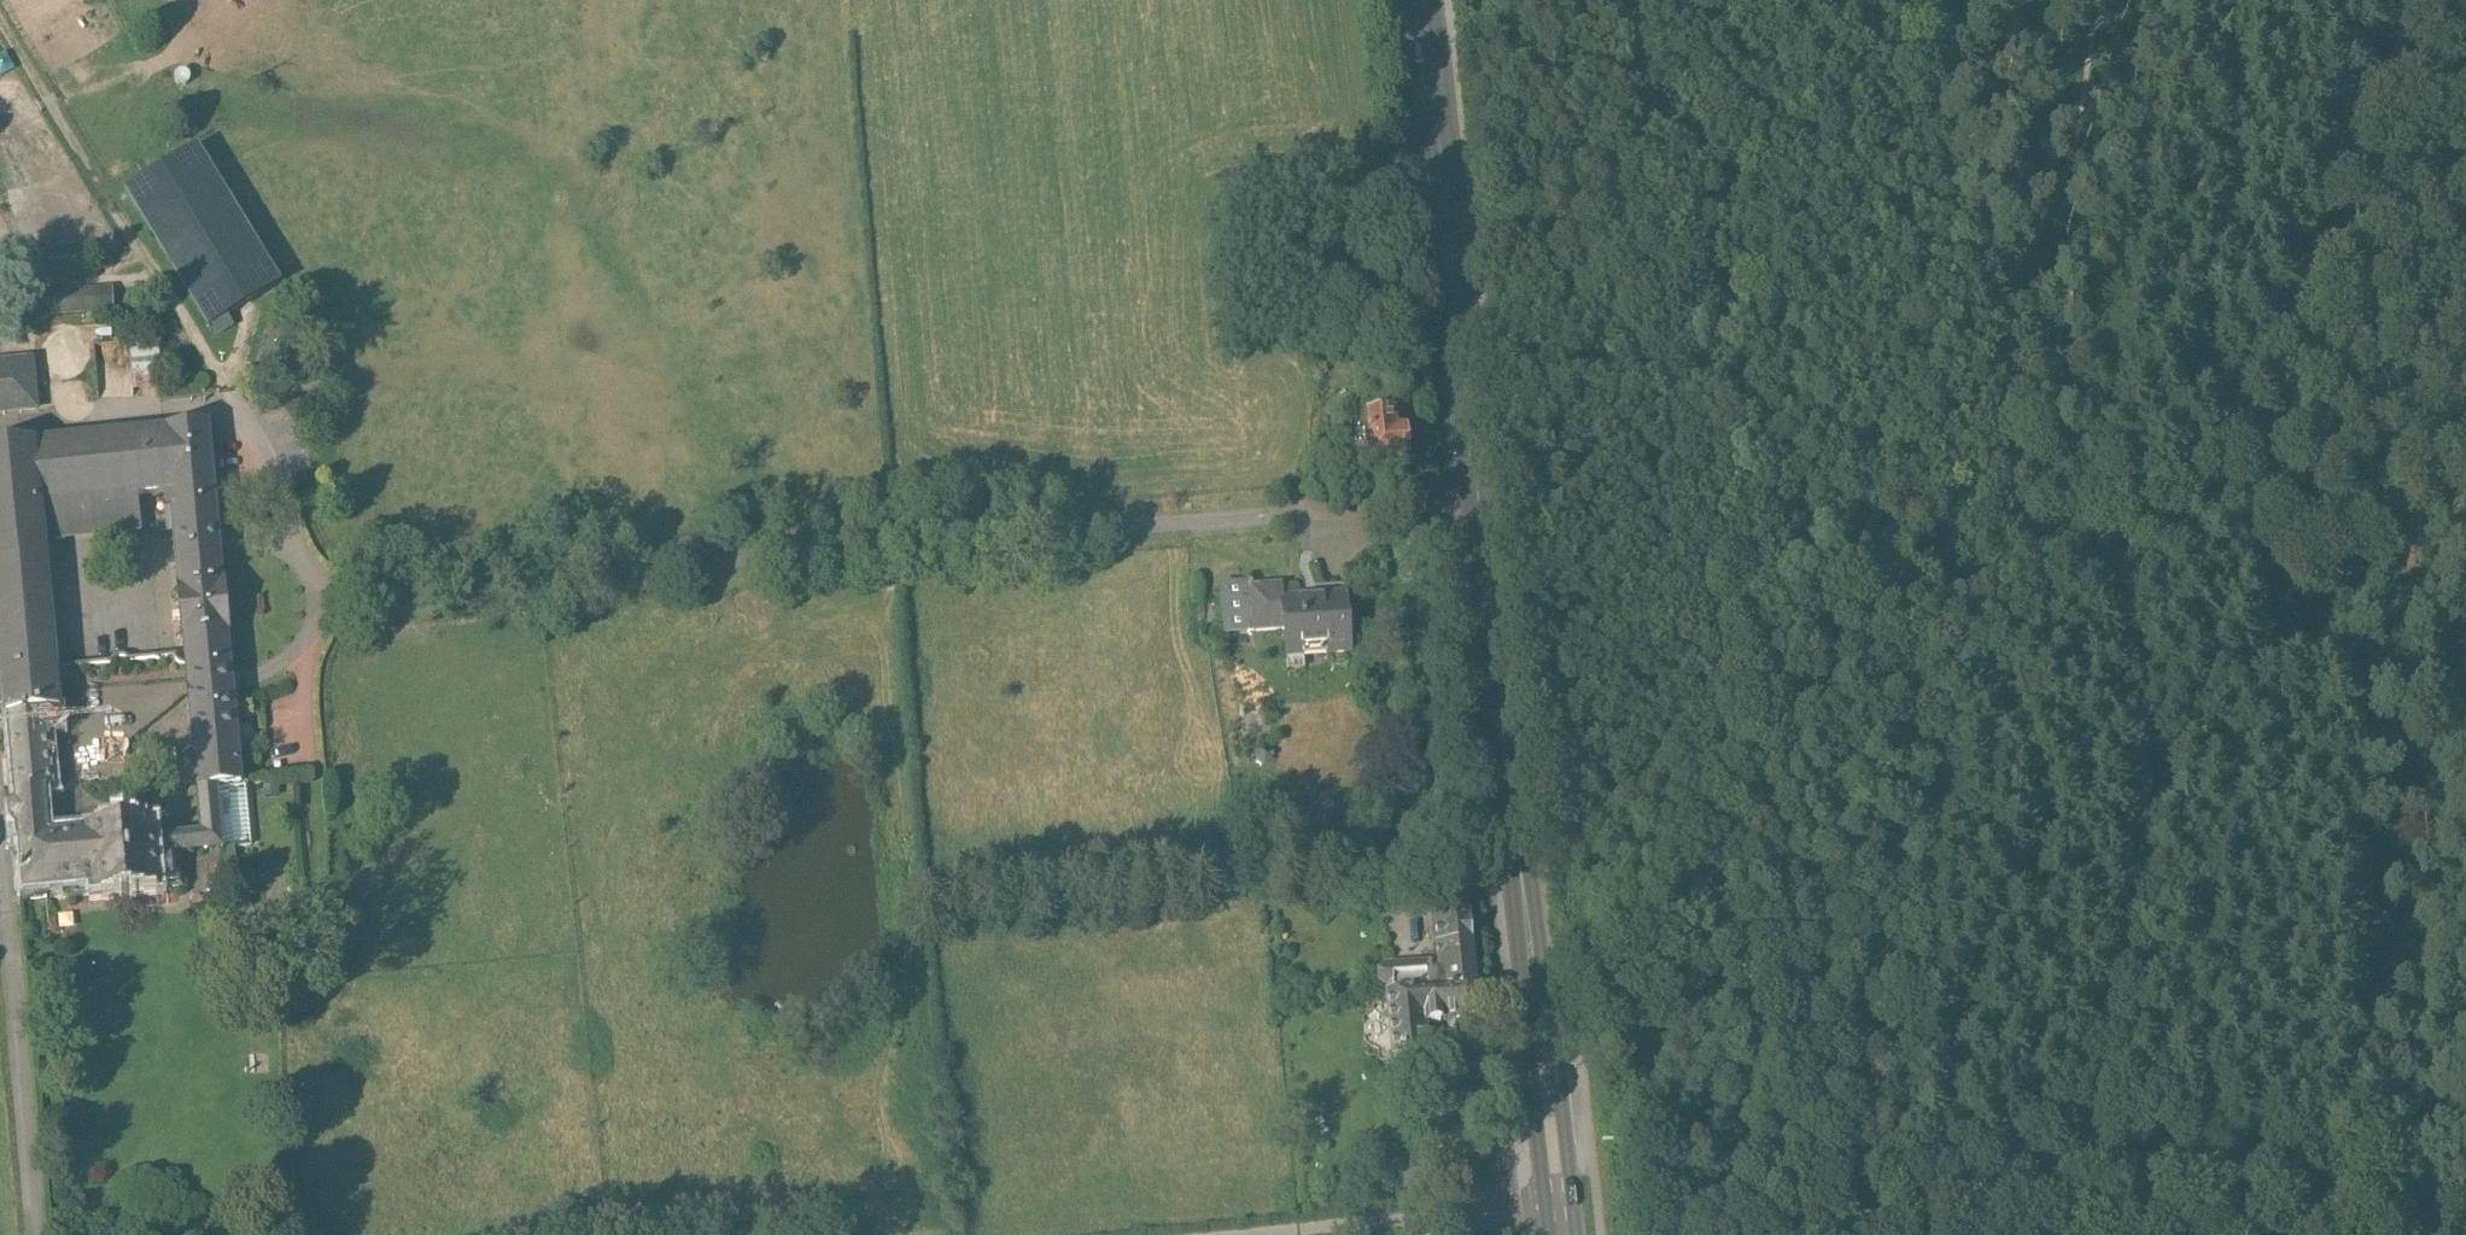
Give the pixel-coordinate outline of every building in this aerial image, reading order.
[(280,285),(196,145),(125,188),(211,327),(280,285)] [(11,282),(11,279),(10,259),(0,259),(0,282),(11,282)] [(104,274),(11,279),(11,282),(12,315),(106,310),(104,274)] [(0,362),(0,416),(40,411),(34,358),(0,362)] [(1396,416),(1369,417),(1371,463),(1383,463),(1411,461),(1409,432),(1397,433),(1396,416)] [(211,427),(167,431),(173,492),(175,511),(177,538),(178,549),(184,619),(188,661),(189,672),(233,669),(221,535),(211,427)] [(36,442),(42,502),(138,494),(173,492),(167,431),(36,442)] [(45,540),(42,502),(36,442),(0,445),(0,645),(8,735),(48,732),(57,730),(61,723),(58,679),(57,670),(46,549),(45,540)] [(42,502),(45,540),(141,533),(138,494),(42,502)] [(1264,595),(1225,599),(1230,648),(1285,642),(1287,664),(1355,658),(1350,605),(1283,611),(1281,593),(1264,595)] [(234,681),(233,669),(189,672),(190,686),(193,714),(199,794),(218,792),(243,790),(234,681)] [(218,792),(199,794),(203,832),(152,837),(151,828),(123,830),(48,837),(46,810),(44,791),(53,790),(48,732),(8,735),(11,772),(22,893),(91,887),(92,900),(160,894),(159,887),(178,885),(175,854),(223,850),(218,792)] [(1475,997),(1469,907),(1433,909),(1437,968),(1389,971),(1377,979),(1378,1003),(1386,1002),(1475,997)] [(1386,1002),(1390,1068),(1428,1066),(1426,1033),(1476,1030),(1475,1017),(1485,1017),(1484,996),(1475,997),(1386,1002)]
